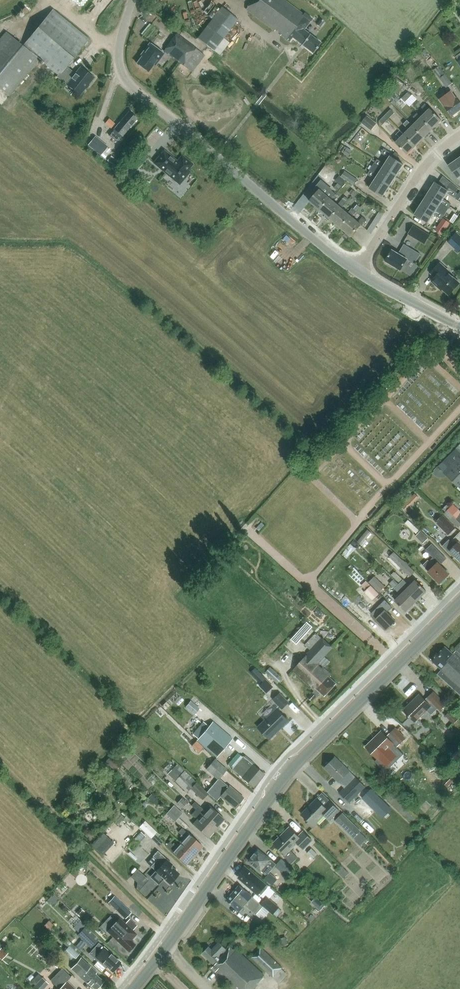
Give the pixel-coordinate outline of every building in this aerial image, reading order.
[(292,37),(301,44),(302,44),(312,52),(320,42),(303,30),(312,19),(304,13),(304,14),(285,0),(253,0),(246,9),(289,42),(292,37)] [(221,6),(197,38),(214,51),(238,19),(221,6)] [(80,95),(94,78),(80,67),(75,74),(66,67),(89,39),(52,9),(22,45),(6,32),(0,39),(0,89),(9,96),(39,59),(58,75),(56,77),(67,85),(80,95)] [(191,72),(205,56),(177,34),(163,50),(191,72)] [(157,64),(165,54),(149,43),(141,53),(143,54),(137,63),(148,71),(155,62),(157,64)] [(435,72),(438,75),(447,87),(452,83),(440,67),(435,72)] [(391,87),(399,93),(406,85),(398,79),(391,87)] [(390,89),(385,94),(393,101),(398,96),(390,89)] [(459,109),(459,100),(458,97),(456,98),(451,91),(439,99),(451,116),(459,109)] [(408,92),(402,97),(406,101),(412,96),(408,92)] [(426,104),(423,108),(426,112),(421,117),(433,128),(441,120),(426,104)] [(391,109),(385,114),(389,118),(394,112),(391,109)] [(129,112),(120,123),(110,136),(117,142),(127,129),(137,118),(129,112)] [(383,123),(389,118),(385,114),(379,120),(383,123)] [(424,137),(433,128),(421,117),(418,114),(415,118),(418,121),(413,125),(424,137)] [(361,123),(371,130),(377,123),(367,115),(361,123)] [(112,117),(108,122),(115,127),(118,122),(112,117)] [(424,137),(413,125),(407,120),(403,124),(409,130),(404,134),(415,146),(424,137)] [(406,154),(415,146),(404,134),(401,130),(396,134),(400,138),(396,142),(406,154)] [(107,147),(108,147),(95,136),(88,145),(105,159),(111,151),(107,147)] [(389,158),(385,164),(398,173),(404,164),(391,156),(392,154),(384,149),(382,153),(389,158)] [(164,151),(155,163),(179,183),(189,172),(187,170),(192,164),(182,156),(177,162),(164,151)] [(142,162),(137,157),(129,165),(135,170),(142,162)] [(457,178),(459,176),(459,157),(449,165),(457,178)] [(382,168),(378,175),(391,183),(398,173),(385,164),(377,159),(375,163),(382,168)] [(391,183),(378,175),(370,170),(368,174),(376,179),(370,188),(382,196),(391,183)] [(358,179),(345,171),(341,176),(354,185),(358,179)] [(334,187),(338,190),(346,181),(339,175),(335,180),(338,183),(334,187)] [(315,206),(314,208),(318,212),(320,210),(330,198),(332,199),(336,194),(332,191),(333,189),(321,179),(316,186),(319,189),(309,201),(315,206)] [(430,191),(443,199),(447,192),(455,197),(457,193),(456,192),(449,188),(448,190),(435,182),(430,191)] [(458,188),(452,183),(449,188),(456,192),(458,188)] [(423,201),(436,210),(441,203),(448,208),(450,204),(443,199),(430,191),(423,201)] [(338,204),(332,199),(330,198),(320,210),(326,215),(324,216),(329,220),(330,218),(340,207),(342,208),(346,203),(342,199),(338,204)] [(338,229),(340,227),(351,215),(352,217),(357,211),(356,211),(364,201),(360,198),(348,213),(342,208),(340,207),(330,218),(336,223),(334,225),(338,229)] [(444,215),(436,210),(423,201),(415,214),(428,223),(434,214),(441,218),(444,215)] [(358,221),(352,217),(351,215),(340,227),(346,232),(344,234),(349,238),(351,236),(361,224),(362,226),(367,220),(363,216),(358,221)] [(415,230),(411,235),(425,243),(428,238),(415,230)] [(457,232),(451,238),(459,246),(459,235),(457,232)] [(401,270),(407,259),(415,264),(421,254),(404,244),(398,253),(392,250),(385,261),(401,270)] [(449,294),(459,282),(447,271),(448,270),(440,262),(431,272),(436,276),(432,281),(438,287),(440,286),(449,294)] [(439,466),(444,472),(459,487),(459,444),(439,466)] [(417,497),(414,493),(409,498),(413,502),(417,497)] [(452,503),(449,505),(448,504),(444,508),(446,511),(444,512),(458,527),(459,525),(459,512),(452,503)] [(435,522),(448,535),(456,528),(443,514),(435,522)] [(361,545),(371,532),(368,529),(357,542),(361,545)] [(429,538),(421,530),(415,536),(423,544),(429,538)] [(451,541),(449,539),(443,546),(454,558),(456,556),(459,560),(459,532),(451,541)] [(428,571),(440,583),(449,574),(440,565),(447,559),(432,544),(426,550),(433,557),(429,561),(428,560),(423,565),(429,571),(428,571)] [(403,560),(398,565),(410,577),(415,571),(403,560)] [(369,582),(379,591),(385,585),(375,576),(369,582)] [(406,611),(416,601),(399,583),(394,578),(390,583),(401,595),(396,600),(406,611)] [(416,580),(410,586),(404,579),(399,583),(416,601),(426,591),(416,580)] [(367,589),(375,598),(379,594),(371,585),(367,589)] [(366,604),(362,601),(365,598),(360,594),(348,606),(352,610),(358,605),(362,608),(366,604)] [(385,600),(371,613),(387,629),(395,621),(387,612),(391,607),(385,600)] [(304,636),(298,631),(291,638),(297,643),(304,636)] [(331,673),(323,665),(322,667),(319,665),(321,663),(319,661),(332,647),(316,633),(305,645),(311,650),(293,670),(312,687),(311,687),(315,691),(308,698),(312,701),(321,691),(326,695),(337,683),(328,676),(331,673)] [(454,652),(452,654),(451,653),(444,647),(432,659),(439,665),(438,666),(441,669),(437,674),(459,694),(459,654),(456,650),(454,652)] [(265,672),(277,683),(282,678),(270,667),(265,672)] [(261,685),(267,692),(272,687),(265,680),(261,685)] [(440,710),(446,704),(433,691),(424,699),(419,694),(402,710),(414,721),(426,710),(431,715),(438,708),(440,710)] [(273,699),(282,709),(290,702),(280,692),(273,699)] [(186,706),(194,714),(199,708),(191,700),(186,706)] [(269,739),(289,720),(277,708),(258,727),(269,739)] [(445,715),(453,724),(459,718),(459,712),(455,708),(452,711),(451,710),(445,715)] [(198,738),(209,725),(204,721),(194,734),(198,738)] [(197,740),(216,757),(233,738),(213,721),(197,740)] [(395,746),(404,738),(394,728),(386,736),(381,731),(365,747),(377,759),(392,744),(395,746)] [(242,755),(242,756),(238,752),(227,764),(232,768),(231,768),(253,787),(264,774),(253,764),(252,764),(242,755)] [(112,769),(119,762),(112,756),(106,763),(112,769)] [(348,802),(358,791),(374,807),(380,802),(364,786),(334,757),(324,767),(344,787),(338,792),(348,802)] [(206,769),(218,779),(227,768),(215,758),(206,769)] [(208,793),(184,770),(175,780),(187,791),(191,787),(203,798),(208,793)] [(244,797),(229,785),(228,786),(221,780),(209,794),(217,800),(220,796),(235,808),(244,797)] [(148,798),(155,804),(159,800),(152,794),(148,798)] [(177,803),(182,808),(187,802),(182,797),(177,803)] [(329,819),(338,810),(329,800),(323,805),(317,799),(310,806),(301,815),(306,820),(305,821),(311,828),(316,822),(315,821),(323,813),(329,819)] [(197,809),(217,827),(224,819),(210,805),(204,812),(202,810),(203,809),(195,802),(192,805),(196,809),(197,809)] [(170,809),(178,817),(182,813),(174,805),(170,809)] [(174,821),(178,817),(170,809),(166,814),(174,821)] [(208,836),(217,827),(197,809),(196,809),(193,813),(197,816),(198,815),(200,817),(194,823),(208,836)] [(343,813),(335,820),(361,846),(362,844),(364,846),(369,841),(360,832),(361,831),(343,813)] [(139,826),(160,846),(164,842),(158,836),(160,835),(145,820),(139,826)] [(181,840),(196,854),(203,845),(183,828),(179,831),(185,836),(181,840)] [(291,865),(297,858),(290,850),(297,844),(303,850),(312,842),(303,831),(298,836),(290,828),(273,843),(284,855),(283,856),(291,865)] [(141,831),(133,840),(138,844),(146,836),(141,831)] [(103,833),(92,844),(102,854),(114,843),(103,833)] [(188,863),(196,854),(181,840),(177,846),(171,841),(168,845),(173,850),(188,863)] [(307,853),(313,859),(317,854),(311,849),(307,853)] [(260,870),(266,874),(263,877),(271,884),(276,878),(268,872),(275,863),(274,861),(264,853),(263,855),(257,850),(249,860),(254,864),(253,865),(260,870)] [(169,883),(179,873),(171,866),(172,865),(166,859),(167,859),(158,851),(153,856),(157,860),(151,866),(156,870),(150,876),(158,885),(164,878),(169,883)] [(341,865),(336,871),(343,877),(348,872),(341,865)] [(272,888),(267,883),(266,885),(258,878),(252,872),(246,867),(236,877),(248,888),(252,883),(266,895),(272,888)] [(263,907),(239,885),(226,900),(239,912),(245,905),(256,915),(256,914),(263,907)] [(56,904),(61,898),(56,893),(51,899),(56,904)] [(108,902),(125,918),(131,912),(114,896),(108,902)] [(280,907),(267,897),(261,904),(273,915),(280,907)] [(136,934),(132,930),(137,925),(130,919),(123,926),(117,921),(114,925),(119,930),(113,936),(129,951),(135,944),(131,940),(136,934)] [(54,926),(49,920),(44,925),(50,931),(54,926)] [(86,926),(80,921),(74,927),(79,933),(86,926)] [(77,935),(90,947),(99,938),(86,926),(79,933),(77,935)] [(280,938),(282,945),(288,943),(286,936),(280,938)] [(63,952),(73,961),(81,952),(67,938),(63,943),(68,947),(63,952)] [(99,942),(89,953),(105,968),(106,966),(109,968),(113,971),(116,967),(118,968),(120,965),(120,963),(121,962),(99,942)] [(264,977),(234,949),(233,950),(229,946),(226,949),(218,942),(211,949),(208,947),(202,954),(213,964),(210,967),(234,988),(254,988),(259,984),(258,983),(264,977)] [(252,957),(279,982),(288,974),(282,968),(282,967),(261,947),(252,957)] [(87,983),(88,982),(95,988),(97,988),(99,986),(101,987),(103,984),(103,983),(104,981),(95,974),(97,972),(81,958),(71,969),(87,983)] [(67,981),(71,977),(62,969),(51,980),(59,988),(75,988),(67,981)] [(34,981),(37,983),(31,988),(43,988),(49,983),(40,975),(34,981)]
